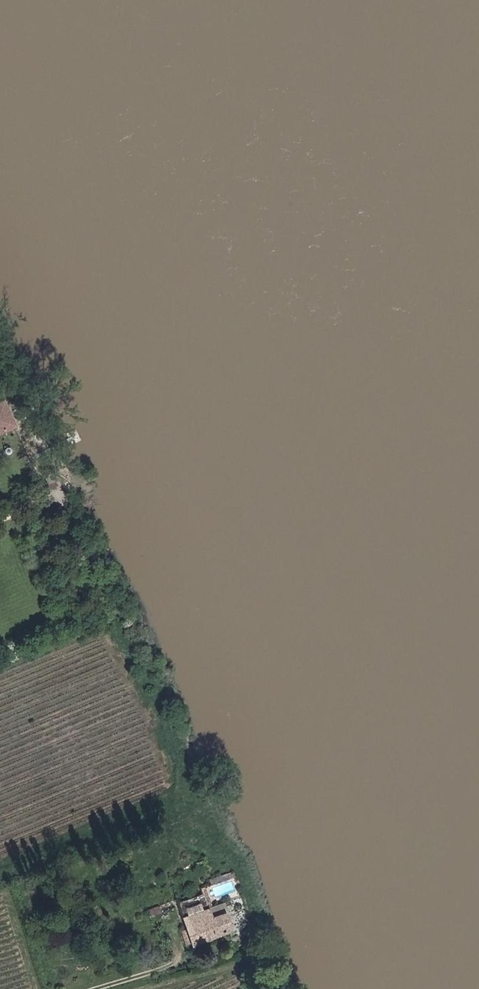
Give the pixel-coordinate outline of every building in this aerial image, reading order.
[(211,877),(216,895),(236,890),(231,871),(211,877)] [(222,932),(217,914),(212,916),(208,903),(203,905),(176,913),(178,918),(180,926),(181,930),(185,941),(186,944),(222,932)] [(217,914),(222,932),(228,930),(223,912),(217,914)] [(182,942),(185,941),(181,930),(175,932),(179,943),(182,942)]
